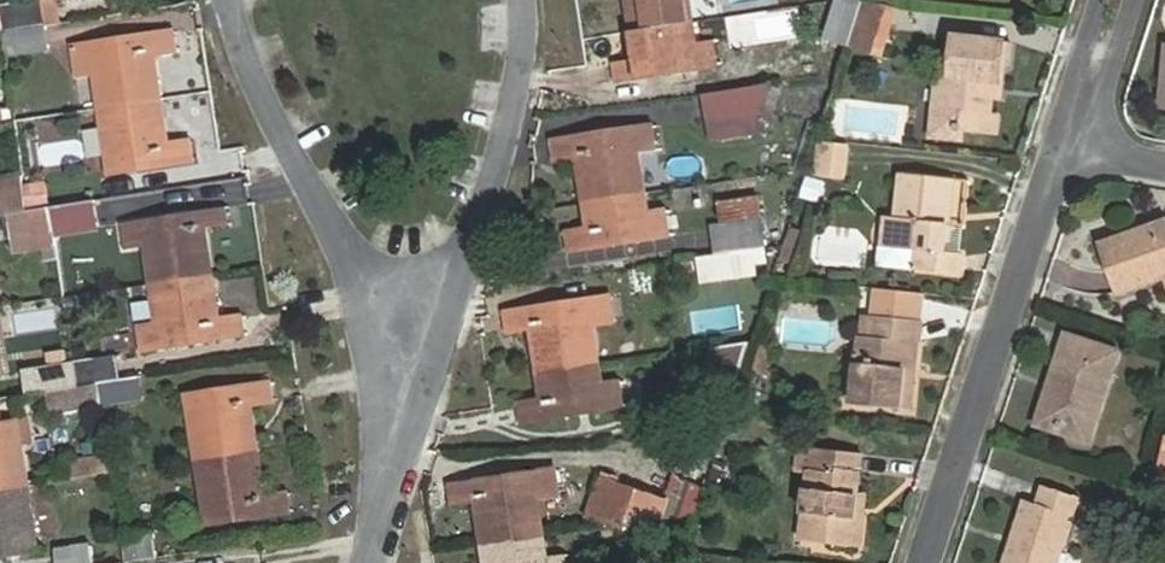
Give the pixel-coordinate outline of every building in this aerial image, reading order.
[(680,21),(676,0),(616,0),(618,12),(629,11),(631,29),(680,21)] [(821,41),(882,58),(896,9),(863,0),(833,0),(821,41)] [(3,33),(42,27),(38,5),(0,11),(0,13),(3,33)] [(684,43),(680,21),(631,29),(621,30),(625,59),(602,62),(605,80),(703,64),(699,40),(684,43)] [(42,27),(3,33),(6,56),(46,50),(42,27)] [(89,45),(100,108),(149,101),(146,83),(155,81),(151,54),(172,50),(169,31),(89,45)] [(1000,41),(930,34),(923,120),(949,123),(949,129),(984,132),(986,112),(981,110),(982,85),(993,86),(994,64),(998,65),(1000,41)] [(752,110),(762,82),(710,90),(714,115),(752,110)] [(149,101),(100,108),(111,173),(189,161),(187,141),(165,145),(161,118),(152,119),(149,101)] [(755,131),(752,110),(714,115),(717,136),(755,131)] [(583,189),(632,184),(626,142),(642,140),(639,116),(540,130),(542,146),(565,143),(569,171),(580,170),(583,189)] [(845,147),(820,145),(818,174),(843,176),(845,147)] [(939,222),(944,177),(893,173),(889,218),(879,217),(876,246),(915,249),(913,268),(963,273),(964,253),(937,251),(939,222)] [(24,213),(18,177),(0,180),(0,217),(8,215),(24,213)] [(959,178),(944,177),(939,222),(955,223),(959,178)] [(635,202),(632,184),(583,189),(571,190),(575,218),(552,221),(554,238),(653,224),(649,200),(635,202)] [(91,202),(50,209),(54,233),(94,227),(91,202)] [(147,245),(152,282),(200,274),(198,257),(207,255),(202,228),(225,224),(222,206),(125,221),(129,248),(147,245)] [(50,209),(29,212),(24,213),(8,215),(11,239),(38,235),(40,248),(56,246),(54,233),(50,209)] [(1163,213),(1093,238),(1113,292),(1163,276),(1164,282),(1164,218),(1163,213)] [(732,252),(756,248),(752,222),(703,228),(708,255),(732,252)] [(792,260),(800,230),(786,227),(779,257),(792,260)] [(38,235),(11,239),(13,252),(40,248),(38,235)] [(876,246),(875,265),(913,268),(915,249),(876,246)] [(708,255),(693,257),(697,283),(735,278),(732,252),(708,255)] [(200,274),(152,282),(158,320),(140,323),(143,350),(243,334),(239,316),(218,320),(213,293),(203,294),(200,274)] [(541,374),(589,366),(583,328),(601,325),(596,300),(498,315),(500,334),(524,330),(528,357),(537,355),(541,374)] [(897,371),(908,373),(913,319),(865,314),(859,368),(845,367),(842,403),(894,407),(897,371)] [(948,317),(922,319),(923,338),(950,336),(948,317)] [(1085,435),(1111,351),(1058,335),(1043,381),(1049,383),(1037,419),(1085,435)] [(730,380),(743,341),(707,347),(699,371),(730,380)] [(528,357),(531,375),(541,374),(537,355),(528,357)] [(114,359),(74,366),(77,387),(100,383),(118,380),(114,359)] [(74,366),(74,363),(35,369),(38,393),(50,391),(77,387),(74,366)] [(541,374),(531,375),(535,403),(512,407),(514,424),(612,409),(609,386),(592,389),(589,366),(541,374)] [(905,408),(908,373),(897,371),(894,407),(905,408)] [(100,383),(104,409),(143,403),(139,377),(118,380),(100,383)] [(188,396),(198,459),(248,451),(245,434),(254,433),(249,405),(271,402),(268,381),(188,396)] [(50,391),(55,417),(104,409),(100,383),(77,387),(50,391)] [(24,488),(13,424),(0,426),(0,492),(24,488)] [(805,516),(803,542),(855,546),(862,476),(851,475),(853,452),(812,449),(810,471),(801,470),(796,516),(805,516)] [(248,451),(198,459),(209,524),(290,511),(288,492),(264,497),(259,468),(251,469),(248,451)] [(486,547),(536,539),(529,500),(545,497),(541,473),(443,487),(445,505),(469,502),(474,528),(483,527),(486,547)] [(622,529),(625,522),(637,492),(637,490),(615,482),(601,520),(622,529)] [(1082,499),(1040,486),(1034,507),(1020,502),(1001,562),(1063,562),(1082,499)] [(0,492),(0,557),(33,552),(24,488),(0,492)] [(625,522),(645,520),(653,498),(637,492),(625,522)] [(794,541),(803,542),(805,516),(796,516),(794,541)] [(123,537),(127,562),(138,562),(158,560),(154,532),(123,537)] [(536,539),(486,547),(476,548),(479,562),(556,562),(555,557),(539,560),(536,539)] [(90,548),(56,553),(58,562),(93,562),(90,548)]
